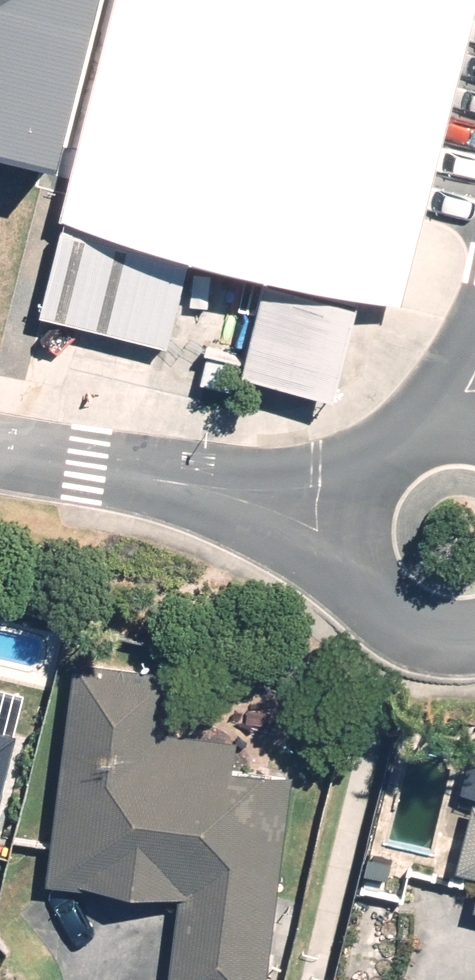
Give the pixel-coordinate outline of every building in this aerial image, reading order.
[(51,175),(95,0),(0,0),(0,162),(51,175)] [(71,200),(408,282),(474,0),(120,0),(71,200)] [(67,217),(47,302),(169,332),(189,247),(67,217)] [(269,270),(247,360),(337,383),(360,292),(269,270)] [(83,657),(55,879),(187,895),(176,979),(254,979),(281,765),(240,760),(243,736),(172,727),(179,669),(83,657)] [(20,724),(0,719),(0,810),(20,724)] [(464,861),(474,864),(474,818),(464,861)]
